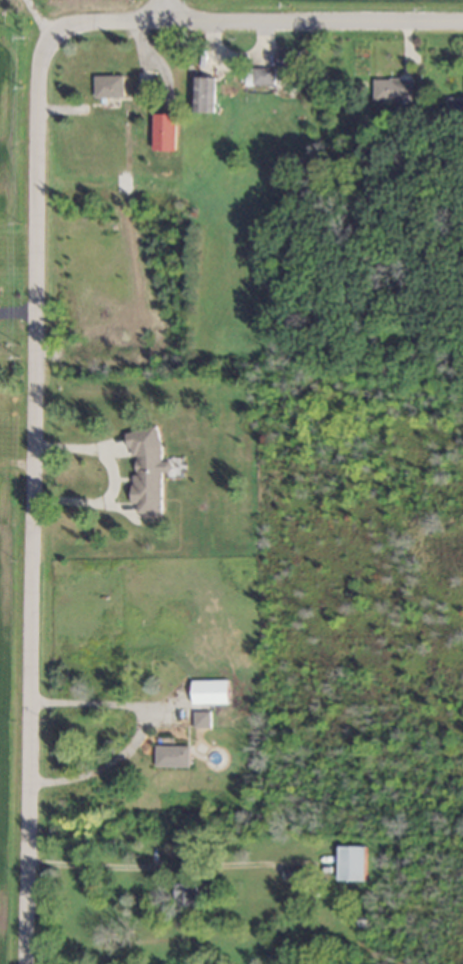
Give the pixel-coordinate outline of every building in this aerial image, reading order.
[(300,79),(277,79),(277,51),(278,51),(300,51),(300,79)] [(245,69),(275,70),(275,86),(274,86),(245,85),(245,69)] [(124,97),(96,98),(95,76),(124,76),(124,97)] [(193,78),(213,78),(213,82),(212,106),(192,106),(193,78)] [(402,81),(409,81),(413,81),(412,102),(374,101),(374,80),(402,81)] [(146,83),(134,83),(135,102),(147,101),(146,83)] [(446,99),(446,116),(462,116),(462,99),(446,99)] [(176,115),(153,115),(152,152),(175,152),(176,115)] [(161,514),(161,473),(171,473),(171,462),(160,463),(159,430),(128,430),(128,457),(136,457),(136,475),(132,475),(132,504),(136,504),(137,514),(161,514)] [(227,681),(191,682),(192,705),(227,705),(227,681)] [(192,712),(193,729),(210,729),(209,712),(192,712)] [(155,768),(189,768),(189,747),(155,746),(155,768)] [(364,848),(337,847),(337,881),(364,881),(364,848)] [(196,885),(174,885),(175,907),(196,907),(196,885)]
